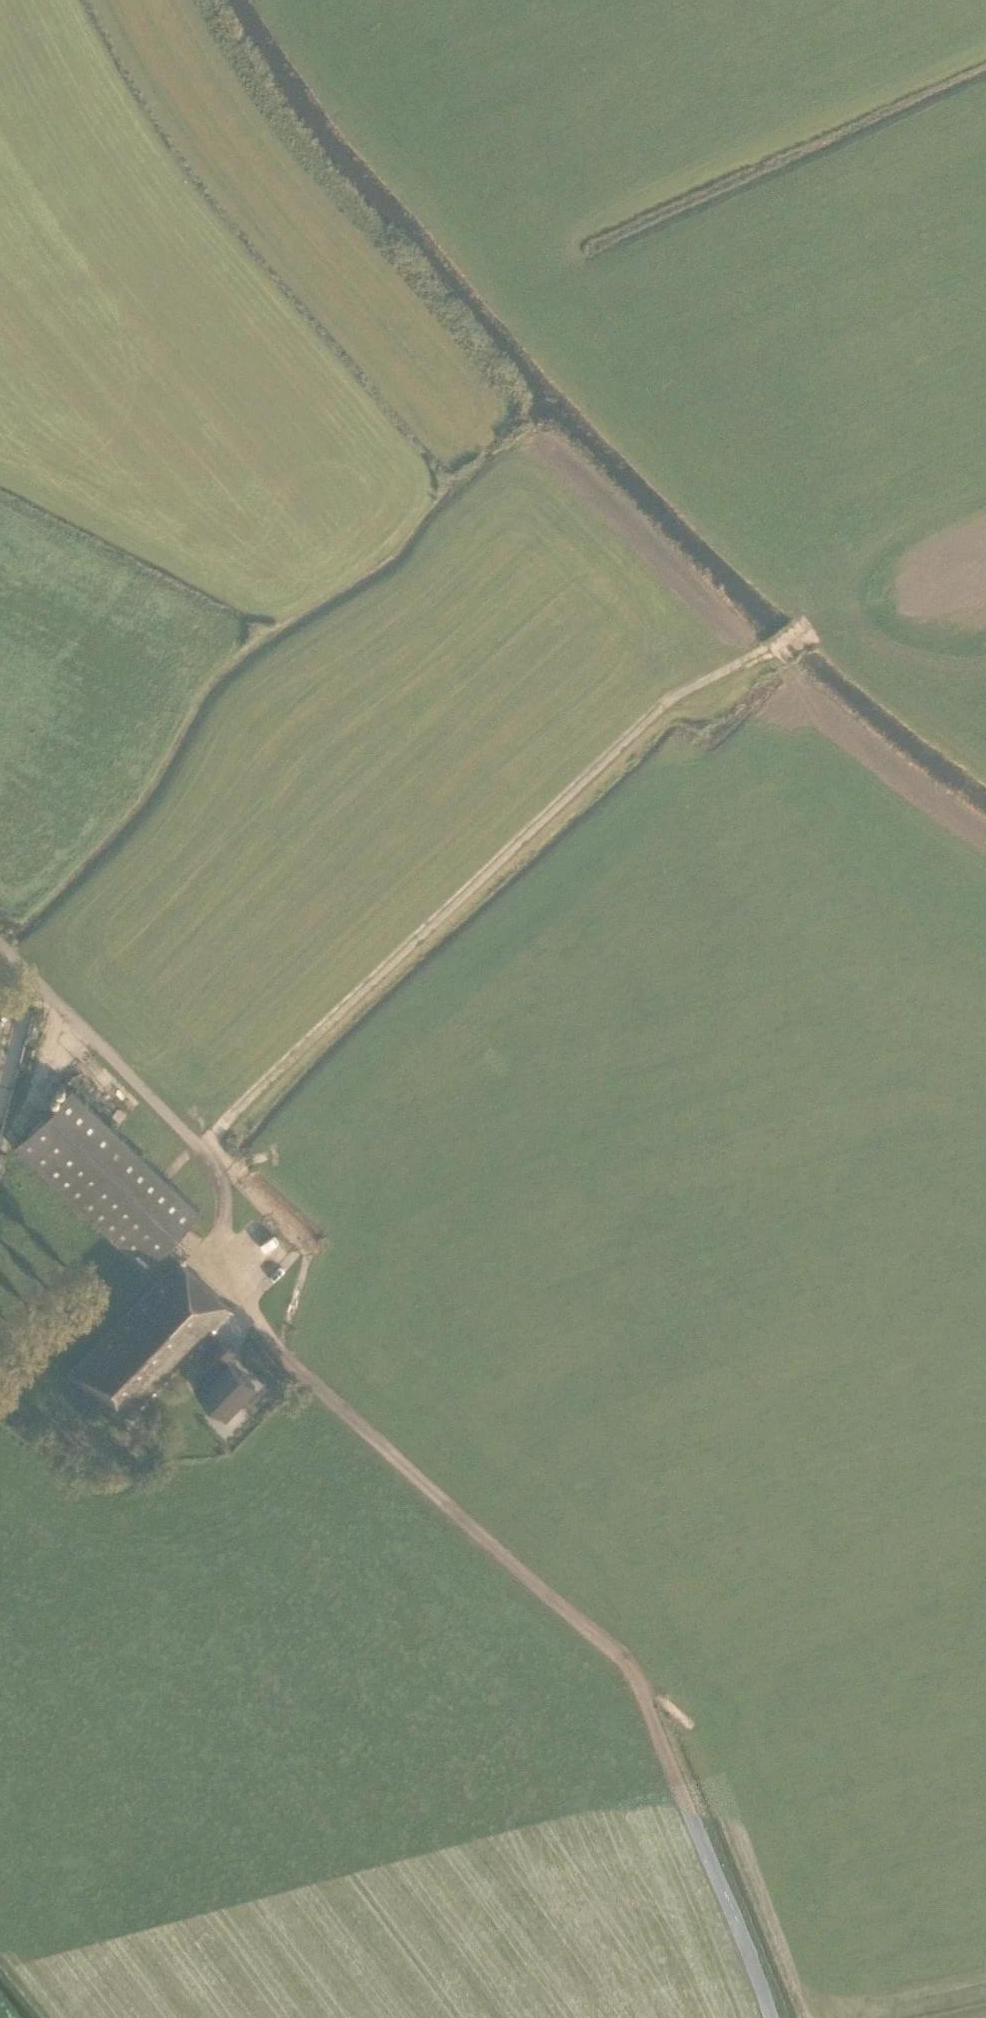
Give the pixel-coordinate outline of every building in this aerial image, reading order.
[(201,1209),(72,1087),(16,1146),(156,1278),(69,1371),(85,1386),(83,1389),(97,1402),(100,1399),(120,1417),(127,1410),(133,1416),(234,1308),(167,1245),(201,1209)] [(235,1351),(219,1335),(198,1356),(210,1368),(192,1386),(226,1419),(258,1386),(228,1357),(235,1351)]
